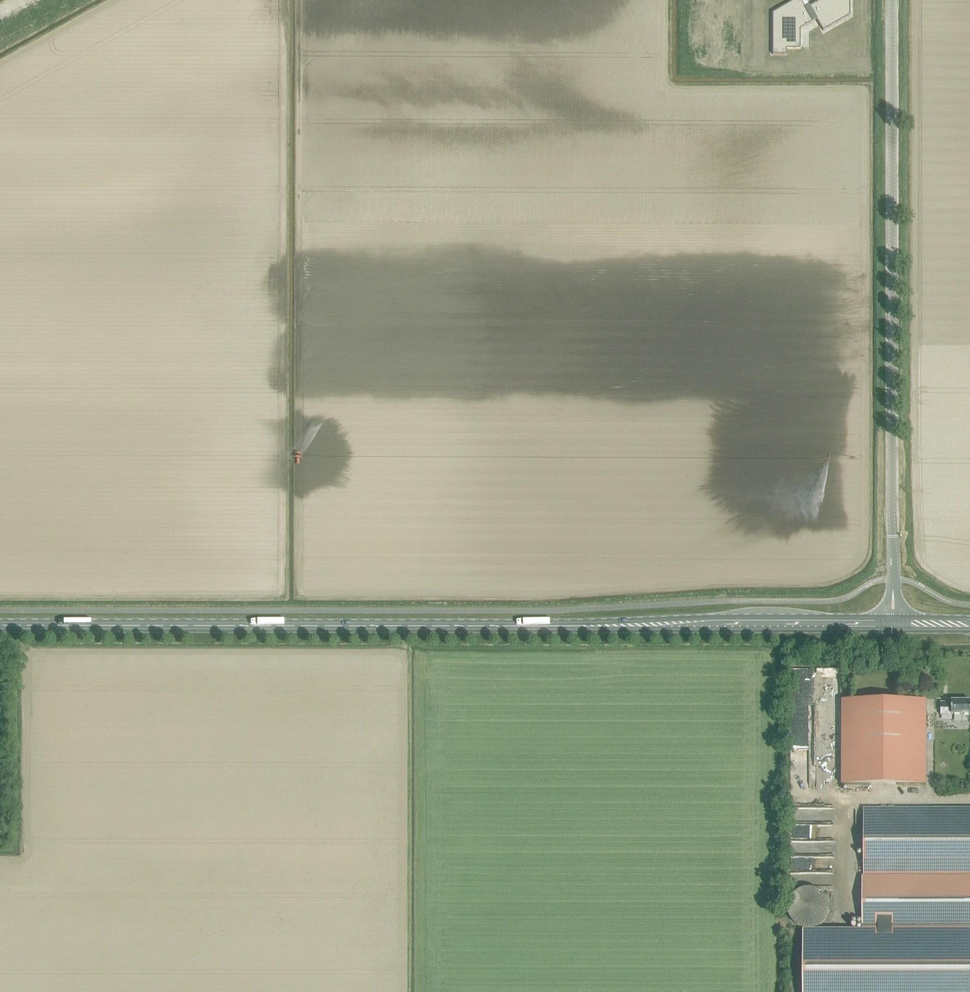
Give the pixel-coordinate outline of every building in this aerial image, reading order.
[(773,55),(787,55),(787,49),(801,49),(800,29),(817,20),(823,31),(850,16),(850,0),(822,0),(806,9),(801,0),(795,0),(773,13),(773,55)] [(926,785),(926,700),(841,700),(841,785),(926,785)] [(941,715),(948,715),(948,712),(951,712),(951,714),(969,714),(969,701),(951,701),(951,703),(941,703),(941,715)] [(864,876),(969,877),(969,808),(864,808),(864,876)] [(812,854),(812,845),(793,845),(793,853),(812,854)] [(864,876),(862,876),(862,930),(803,930),(803,991),(969,991),(969,877),(864,876)] [(825,921),(826,920),(826,919),(827,917),(828,916),(828,914),(828,913),(829,911),(829,909),(829,907),(829,905),(828,904),(828,902),(827,900),(826,898),(825,897),(824,895),(822,894),(821,893),(820,892),(818,891),(816,890),(815,889),(813,889),(812,888),(810,888),(809,888),(807,888),(806,888),(804,889),(802,889),(801,890),(799,890),(798,891),(796,892),(795,893),(793,895),(792,896),(791,898),(790,899),(789,901),(788,903),(788,905),(788,906),(788,908),(788,910),(788,912),(788,913),(789,915),(789,916),(790,918),(790,919),(791,920),(792,922),(793,923),(794,924),(796,925),(797,926),(799,927),(800,928),(802,929),(804,929),(806,929),(808,929),(810,929),(812,929),(813,929),(815,928),(817,927),(819,927),(820,926),(821,925),(823,924),(824,922),(825,921)]
